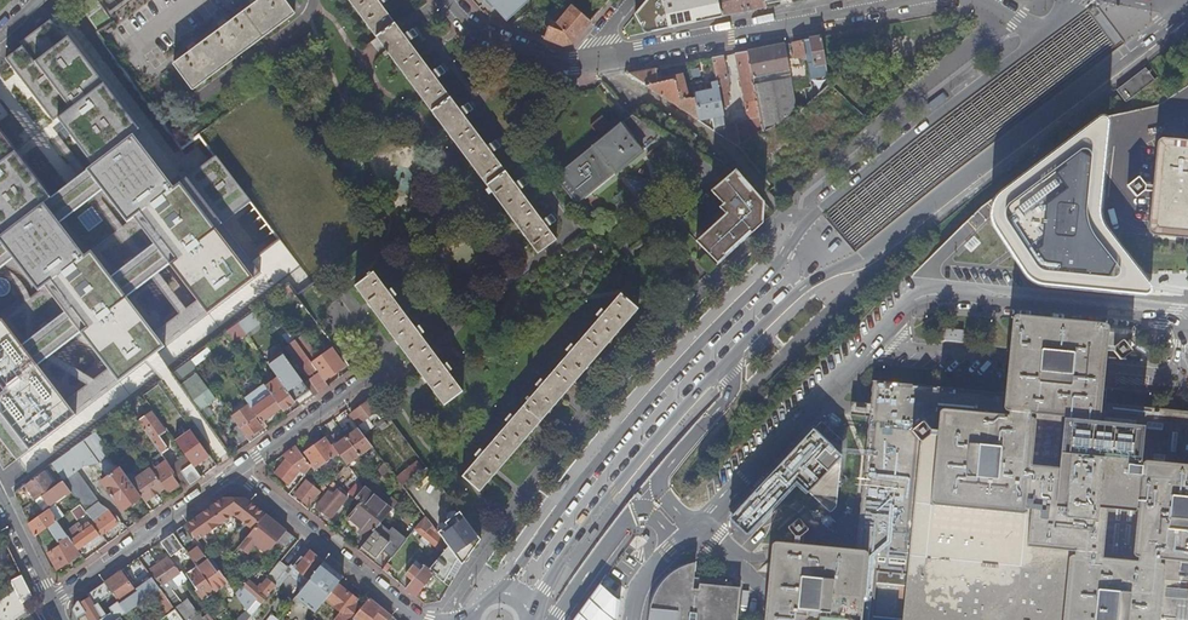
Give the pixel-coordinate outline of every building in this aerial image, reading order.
[(97,31),(114,21),(99,0),(87,0),(80,7),(97,31)] [(284,0),(255,0),(250,4),(252,6),(229,23),(227,21),(219,27),(221,29),(197,47),(195,45),(187,51),(189,53),(174,64),(193,90),(295,14),(284,0)] [(556,239),(547,227),(556,220),(551,214),(542,220),(519,190),(528,184),(523,177),(514,183),(492,153),(501,146),(496,140),(487,146),(464,116),(473,109),(468,102),(459,109),(436,78),(445,72),(440,66),(431,72),(409,42),(417,35),(412,29),(404,35),(381,4),(387,0),(348,0),(376,37),(370,41),(380,55),(382,54),(384,56),(385,57),(388,54),(424,101),(537,253),(556,239)] [(506,20),(528,0),(488,0),(506,20)] [(635,14),(646,33),(722,17),(718,0),(648,0),(635,14)] [(722,17),(766,8),(765,2),(765,0),(718,0),(722,17)] [(572,43),(591,21),(573,5),(557,24),(550,21),(543,38),(562,45),(572,43)] [(54,15),(8,57),(209,312),(260,272),(221,223),(252,197),(217,156),(174,186),(54,15)] [(826,64),(821,37),(814,38),(809,39),(811,52),(808,52),(810,61),(813,61),(814,66),(826,64)] [(806,56),(803,40),(792,42),(794,53),(792,54),(792,59),(806,56)] [(789,71),(784,44),(748,51),(753,78),(761,77),(762,84),(758,84),(757,81),(754,82),(756,97),(770,94),(768,83),(766,83),(764,76),(789,71)] [(753,78),(748,51),(735,53),(749,119),(760,116),(756,97),(754,82),(753,78)] [(717,83),(721,105),(728,104),(726,93),(730,92),(723,56),(712,58),(717,83)] [(1149,66),(1120,87),(1128,98),(1157,76),(1149,66)] [(700,122),(700,120),(695,96),(687,98),(684,86),(681,77),(658,83),(655,68),(631,73),(629,73),(626,74),(700,122)] [(783,107),(795,102),(791,78),(768,83),(770,94),(780,92),(783,107)] [(713,131),(725,138),(727,134),(726,130),(721,105),(717,83),(712,84),(713,90),(702,93),(700,82),(692,84),(695,96),(700,120),(712,117),(715,129),(713,131)] [(784,202),(870,124),(830,83),(807,103),(797,112),(797,111),(785,118),(762,130),(740,143),(736,145),(784,202)] [(687,98),(695,96),(692,84),(684,86),(687,98)] [(785,118),(797,111),(795,102),(783,107),(785,118)] [(651,104),(648,103),(634,114),(636,116),(651,104)] [(554,178),(576,205),(664,135),(636,116),(634,114),(554,178)] [(737,128),(740,143),(762,130),(760,116),(749,119),(736,121),(737,128)] [(1105,119),(1099,119),(996,196),(991,206),(991,211),(992,223),(994,229),(1026,277),(1034,283),(1048,287),(1147,297),(1151,296),(1154,292),(1153,287),(1107,232),(1102,224),(1101,217),(1100,207),(1106,131),(1107,123),(1105,119)] [(121,376),(166,344),(0,126),(0,216),(121,376)] [(725,138),(736,145),(740,143),(737,128),(726,130),(727,134),(725,138)] [(1156,147),(1152,186),(1152,192),(1149,226),(1148,227),(1149,229),(1149,230),(1150,232),(1151,233),(1153,234),(1154,235),(1155,235),(1187,239),(1187,141),(1165,139),(1163,139),(1162,139),(1160,140),(1159,141),(1158,142),(1157,144),(1156,146),(1156,147)] [(672,225),(715,263),(772,210),(734,170),(672,225)] [(1127,186),(1127,187),(1136,197),(1137,197),(1145,191),(1152,192),(1152,186),(1145,186),(1139,178),(1138,178),(1127,186)] [(699,262),(708,273),(715,266),(706,256),(699,262)] [(444,405),(462,391),(448,372),(452,369),(447,363),(443,365),(432,350),(421,335),(424,332),(420,325),(416,328),(393,298),(397,295),(392,288),(388,291),(374,272),(372,273),(370,271),(367,273),(369,276),(355,286),(412,363),(444,405)] [(285,296),(292,291),(288,285),(280,290),(285,296)] [(462,476),(480,491),(494,475),(495,476),(496,474),(498,472),(498,471),(524,441),(525,441),(527,439),(528,438),(528,436),(555,406),(556,406),(558,404),(559,402),(558,401),(585,371),(586,371),(588,369),(589,367),(589,366),(615,335),(616,336),(618,334),(619,332),(638,309),(620,294),(605,312),(601,309),(596,315),(599,318),(575,347),(571,344),(565,350),(569,353),(544,382),(540,379),(535,385),(539,388),(531,398),(528,396),(525,399),(528,401),(514,417),(510,414),(505,420),(508,423),(483,452),(480,449),(474,455),(478,458),(462,476)] [(0,308),(0,430),(22,456),(78,413),(0,308)] [(1008,365),(1005,391),(1003,409),(1007,409),(1099,419),(1101,401),(1103,372),(1106,352),(1106,346),(1109,323),(1063,318),(1014,312),(1008,365)] [(246,333),(238,323),(226,332),(233,342),(246,333)] [(316,354),(303,336),(298,330),(291,335),(324,380),(325,381),(344,367),(332,350),(316,361),(313,357),(316,354)] [(318,393),(328,386),(325,381),(324,380),(291,335),(291,334),(289,331),(283,335),(290,345),(286,348),(294,359),(292,361),(297,368),(299,366),(309,380),(308,380),(318,393)] [(1114,347),(1106,346),(1106,352),(1113,352),(1120,360),(1121,360),(1131,352),(1131,351),(1123,341),(1121,341),(1114,347)] [(177,380),(196,367),(190,359),(172,373),(177,380)] [(197,407),(200,411),(215,400),(195,374),(180,385),(186,392),(197,407)] [(304,383),(298,375),(283,385),(295,402),(310,391),(304,383)] [(1003,409),(1005,391),(1004,391),(874,377),(872,400),(871,413),(858,548),(871,549),(864,619),(1159,619),(1159,616),(1165,563),(1159,562),(1160,558),(1133,556),(1141,460),(1187,464),(1187,410),(1101,401),(1099,419),(1073,416),(1007,409),(1003,409)] [(283,411),(295,402),(283,385),(278,378),(266,386),(272,395),(281,408),(283,411)] [(318,393),(308,380),(304,383),(310,391),(314,397),(318,393)] [(257,416),(262,422),(281,408),(272,395),(266,386),(264,385),(245,399),(249,404),(252,409),(257,416)] [(871,413),(872,400),(857,398),(856,411),(871,413)] [(364,432),(372,426),(367,418),(379,409),(371,399),(351,415),(364,432)] [(255,418),(257,416),(252,409),(249,404),(232,417),(232,418),(237,424),(238,426),(247,438),(251,435),(261,428),(255,418)] [(1024,513),(1034,417),(938,407),(929,504),(1024,513)] [(152,411),(138,421),(147,434),(161,455),(169,449),(160,436),(167,432),(152,411)] [(230,429),(237,424),(232,418),(226,423),(230,429)] [(842,439),(822,419),(746,499),(730,516),(747,533),(797,480),(830,511),(836,505),(842,439)] [(241,443),(247,438),(238,426),(232,430),(241,443)] [(343,434),(359,455),(372,446),(359,428),(355,431),(352,428),(343,434)] [(127,434),(139,451),(147,445),(135,429),(127,434)] [(339,454),(346,464),(359,455),(343,434),(340,430),(332,436),(338,444),(334,447),(339,454)] [(192,432),(177,442),(192,464),(195,467),(210,457),(192,432)] [(226,448),(230,446),(220,432),(216,434),(226,448)] [(123,511),(142,497),(131,482),(113,456),(96,433),(72,452),(83,467),(84,466),(81,463),(85,461),(89,464),(96,459),(108,476),(102,481),(123,511)] [(325,437),(303,453),(311,464),(309,465),(310,466),(320,459),(324,465),(339,454),(334,447),(332,445),(331,446),(325,437)] [(10,448),(2,438),(0,439),(0,457),(10,448)] [(305,475),(311,468),(310,466),(309,465),(296,446),(282,456),(285,460),(281,465),(274,474),(288,485),(300,471),(305,475)] [(71,451),(52,465),(64,481),(72,493),(80,504),(86,513),(91,519),(92,518),(103,534),(113,526),(121,521),(117,514),(114,516),(107,507),(100,505),(76,471),(83,467),(72,452),(71,451)] [(163,458),(168,464),(175,459),(170,453),(164,457),(163,458)] [(282,456),(276,460),(281,465),(285,460),(282,456)] [(320,459),(310,466),(311,468),(314,472),(324,465),(320,459)] [(1141,460),(1133,556),(1160,558),(1181,560),(1187,561),(1187,464),(1141,460)] [(384,462),(378,469),(385,477),(391,470),(384,462)] [(173,476),(175,473),(168,464),(154,473),(165,488),(169,493),(180,485),(173,476)] [(190,485),(201,477),(195,467),(192,464),(181,472),(185,477),(183,480),(186,484),(189,483),(190,485)] [(403,487),(423,471),(417,464),(397,479),(403,487)] [(52,465),(14,494),(21,507),(29,502),(28,499),(33,496),(36,501),(37,500),(39,499),(55,487),(47,475),(50,472),(58,484),(64,481),(52,465)] [(142,497),(145,502),(165,488),(154,473),(151,468),(131,482),(142,497)] [(67,497),(72,493),(64,481),(58,484),(55,487),(39,499),(41,501),(44,499),(49,506),(66,495),(67,497)] [(309,507),(320,493),(306,481),(295,495),(309,507)] [(355,498),(356,496),(358,494),(363,488),(359,481),(348,494),(355,498)] [(358,494),(362,497),(364,499),(362,501),(349,517),(358,524),(354,530),(360,535),(361,533),(368,539),(374,532),(381,523),(389,513),(390,513),(392,510),(386,505),(364,487),(363,488),(358,494)] [(331,518),(347,499),(337,490),(332,496),(328,492),(316,507),(331,518)] [(408,501),(411,497),(407,492),(403,497),(408,501)] [(252,532),(266,515),(246,499),(223,498),(186,525),(189,530),(198,542),(234,516),(252,532)] [(392,510),(393,509),(398,503),(392,498),(386,505),(392,510)] [(23,510),(28,520),(43,510),(37,500),(36,501),(23,510)] [(77,520),(86,513),(80,504),(71,511),(77,520)] [(57,521),(65,516),(56,505),(49,510),(57,521)] [(390,513),(389,513),(394,517),(398,512),(393,509),(392,510),(390,513)] [(29,524),(36,537),(57,521),(49,510),(29,524)] [(459,559),(462,564),(481,539),(459,512),(445,523),(447,526),(438,533),(441,536),(445,541),(459,559)] [(258,547),(277,524),(266,515),(252,532),(239,548),(248,555),(256,545),(258,547)] [(799,537),(811,528),(800,515),(789,525),(799,537)] [(344,522),(354,530),(358,524),(349,517),(344,522)] [(429,543),(438,550),(444,543),(438,538),(441,536),(438,533),(426,517),(415,530),(423,537),(420,541),(426,547),(429,543)] [(36,537),(41,547),(56,537),(59,542),(62,541),(64,544),(48,555),(57,570),(79,556),(73,545),(73,544),(71,541),(67,536),(57,521),(36,537)] [(115,529),(123,523),(121,521),(113,526),(115,529)] [(383,550),(392,558),(407,539),(392,526),(389,529),(381,523),(374,532),(368,539),(362,547),(376,558),(383,550)] [(73,544),(85,560),(91,555),(86,548),(84,546),(99,536),(92,527),(89,524),(83,529),(85,531),(71,541),(73,544)] [(267,555),(270,551),(287,531),(277,524),(258,547),(267,555)] [(67,536),(71,541),(85,531),(83,529),(81,526),(67,536)] [(191,539),(186,532),(183,527),(173,534),(176,537),(182,546),(191,539)] [(277,556),(293,536),(287,531),(270,551),(277,556)] [(100,538),(99,536),(84,546),(86,548),(100,538)] [(858,548),(776,540),(767,619),(864,619),(871,549),(858,548)] [(429,570),(433,573),(445,582),(450,574),(459,559),(445,541),(444,543),(438,550),(443,554),(429,570)] [(188,554),(197,547),(195,544),(185,551),(188,554)] [(222,575),(219,571),(200,545),(197,547),(188,554),(197,568),(209,584),(222,575)] [(149,551),(139,558),(142,562),(162,590),(176,610),(183,619),(213,619),(209,615),(203,619),(201,616),(198,618),(195,614),(186,602),(182,604),(173,592),(177,589),(173,582),(171,584),(169,582),(179,574),(169,560),(159,566),(149,551)] [(304,587),(312,578),(311,577),(324,561),(311,551),(305,559),(302,557),(292,570),(281,561),(268,578),(277,586),(286,573),(304,587)] [(462,564),(459,559),(450,574),(455,577),(462,564)] [(407,573),(414,578),(424,566),(417,561),(407,573)] [(162,590),(142,562),(134,568),(147,586),(139,592),(141,594),(123,606),(127,613),(150,598),(162,590)] [(337,584),(343,577),(324,562),(312,578),(304,587),(299,594),(318,609),(325,599),(337,584)] [(694,562),(685,565),(676,570),(668,576),(663,581),(658,589),(653,598),(650,608),(649,619),(735,619),(738,586),(698,582),(697,588),(690,587),(694,562)] [(406,588),(417,598),(419,596),(417,594),(433,573),(429,570),(424,566),(414,578),(406,588)] [(199,590),(209,584),(197,568),(188,574),(199,590)] [(135,592),(121,571),(104,583),(107,587),(113,596),(119,603),(119,604),(135,592)] [(189,581),(182,572),(179,574),(169,582),(171,584),(173,582),(177,589),(189,581)] [(22,576),(11,582),(15,592),(0,603),(0,619),(16,619),(28,612),(22,604),(32,597),(22,576)] [(262,604),(276,586),(268,580),(259,590),(249,582),(243,589),(262,604)] [(107,587),(104,583),(95,590),(96,593),(87,599),(86,596),(77,603),(73,610),(77,619),(86,614),(90,619),(116,619),(119,618),(126,613),(119,604),(119,603),(110,609),(112,613),(106,617),(99,605),(113,596),(107,587)] [(601,583),(590,598),(575,619),(620,619),(622,599),(601,583)] [(325,599),(327,601),(340,586),(337,584),(325,599)] [(335,619),(352,619),(360,610),(353,604),(357,600),(340,586),(327,601),(341,612),(335,619)] [(1166,588),(1165,598),(1187,600),(1187,597),(1187,590),(1166,588)] [(176,610),(162,590),(150,598),(158,610),(164,606),(169,614),(176,610)] [(297,596),(316,611),(318,609),(299,594),(297,596)] [(373,619),(382,619),(384,618),(387,619),(388,619),(391,616),(370,598),(360,610),(352,619),(372,619),(373,619)] [(252,617),(242,603),(231,615),(235,619),(249,619),(252,617)] [(176,610),(169,614),(174,619),(183,619),(176,610)]
